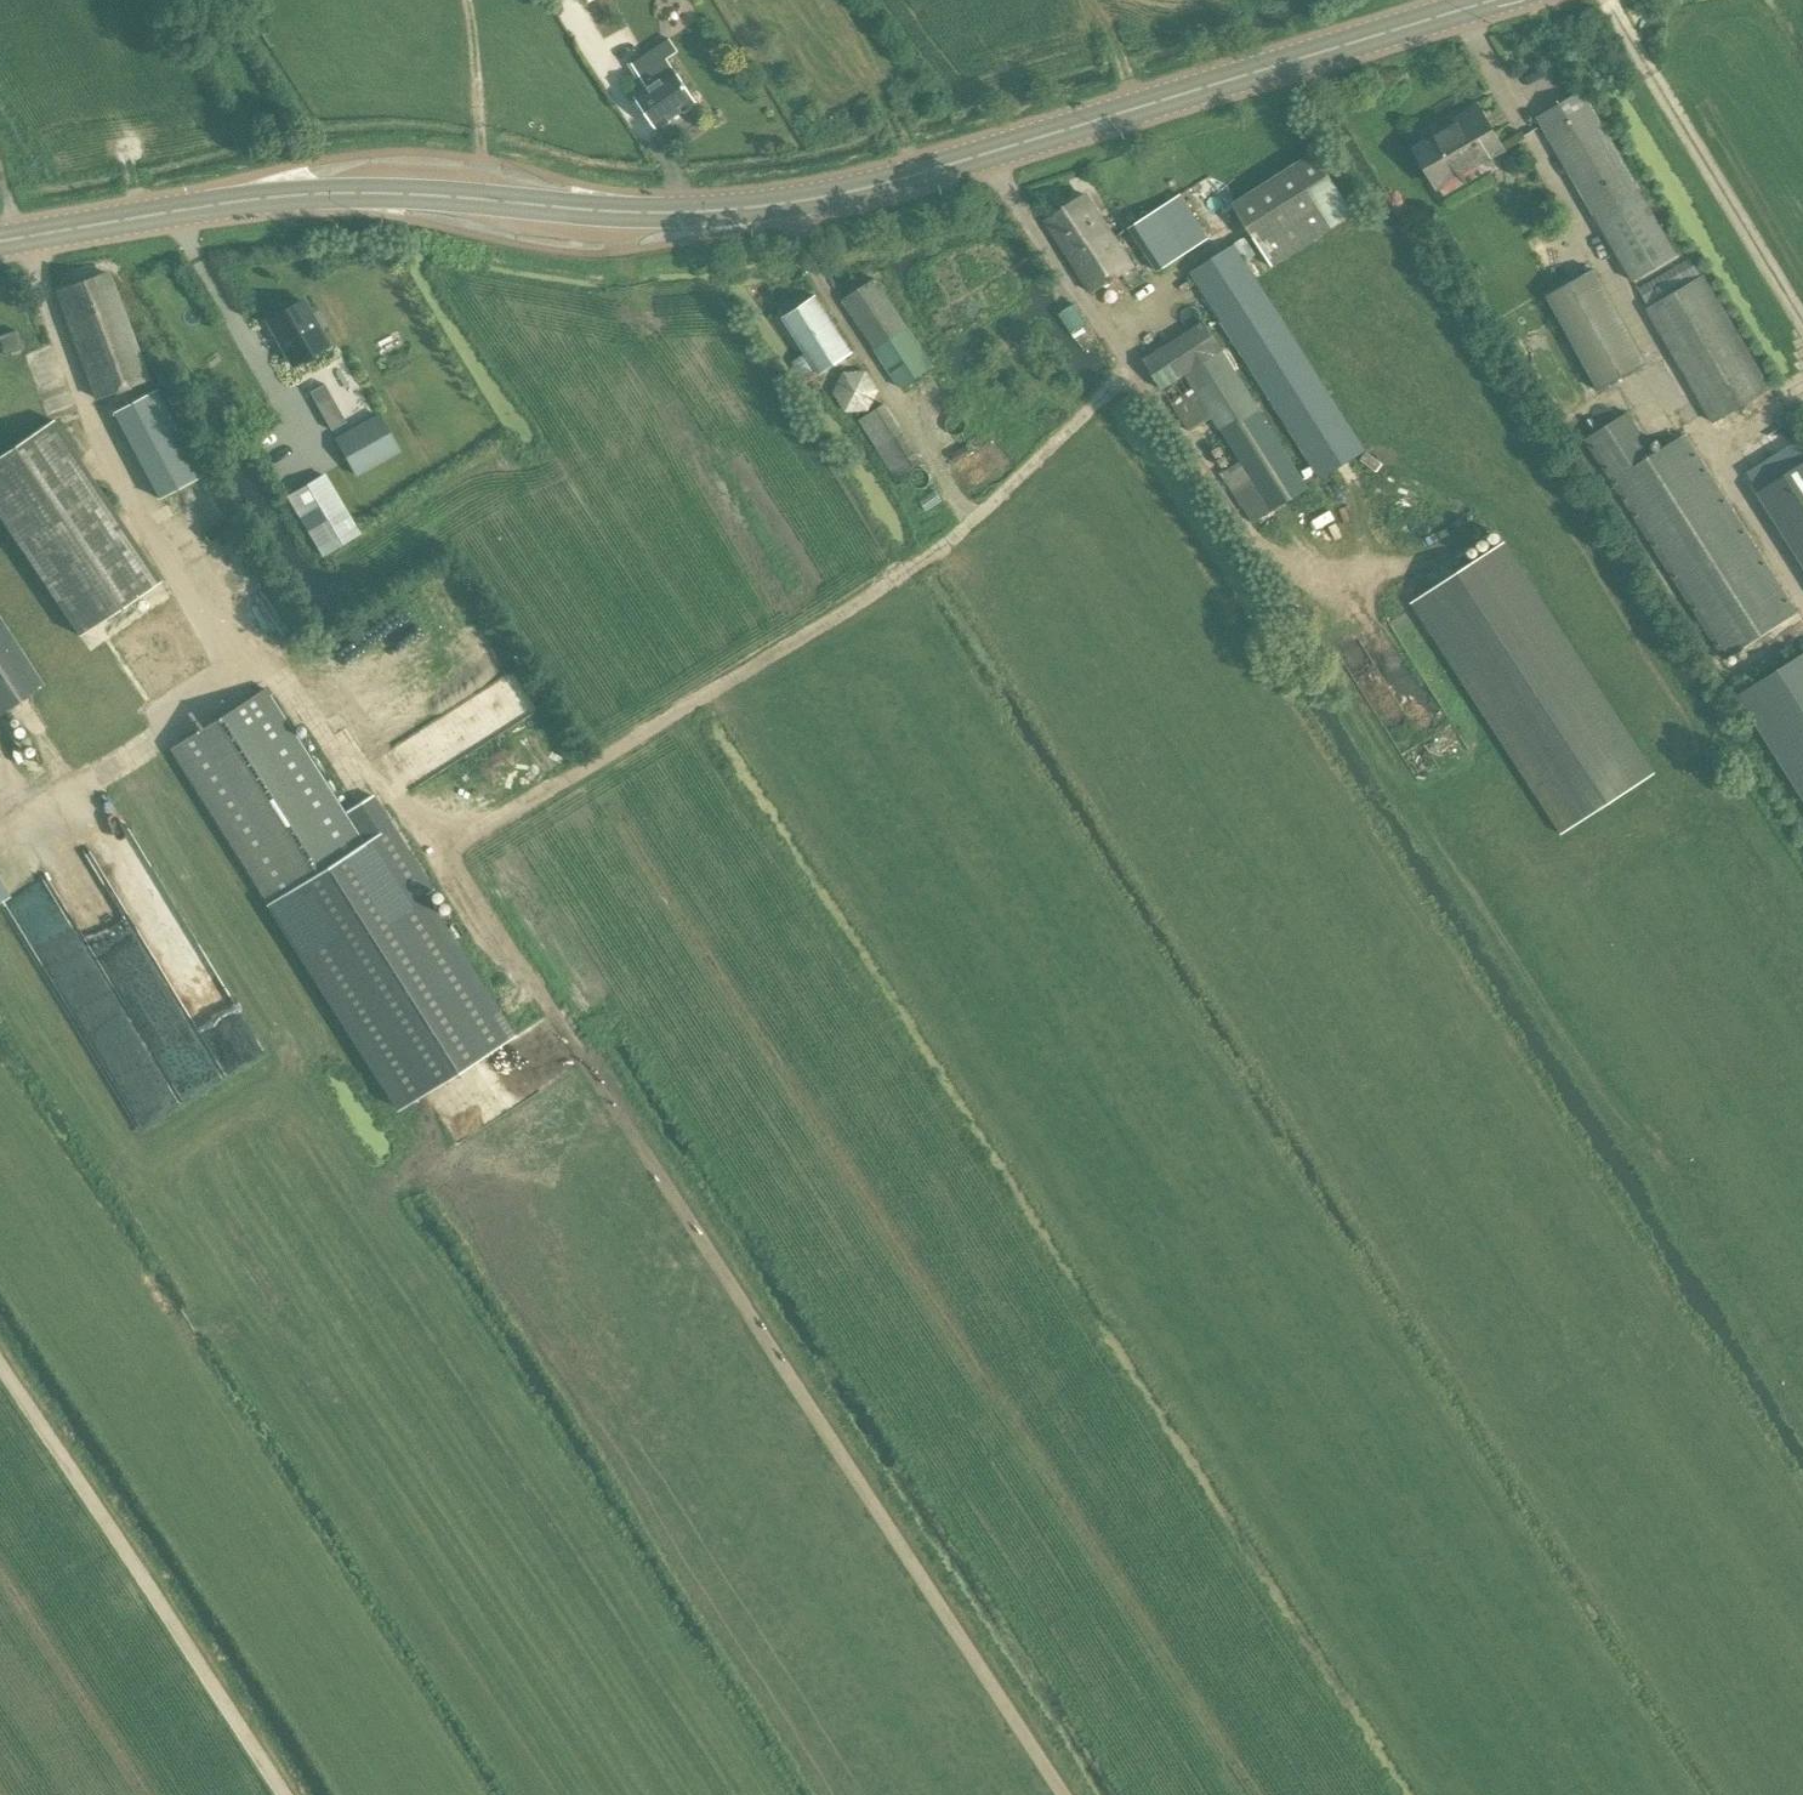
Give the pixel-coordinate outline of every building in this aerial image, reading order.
[(632,64),(639,75),(647,87),(634,96),(656,128),(696,102),(659,46),(632,64)] [(1637,280),(1681,254),(1585,92),(1541,118),(1637,280)] [(1440,187),(1505,150),(1481,107),(1456,122),(1459,126),(1418,150),(1440,187)] [(1273,267),(1354,213),(1313,151),(1232,205),(1273,267)] [(1094,293),(1135,266),(1088,196),(1047,223),(1094,293)] [(1159,273),(1210,239),(1181,196),(1131,229),(1159,273)] [(1324,480),(1368,452),(1236,245),(1192,274),(1324,480)] [(1603,389),(1648,364),(1596,270),(1551,294),(1603,389)] [(96,397),(147,378),(108,273),(57,292),(96,397)] [(1771,390),(1704,275),(1645,309),(1713,424),(1771,390)] [(902,388),(934,367),(876,279),(844,300),(902,388)] [(821,375),(854,353),(818,297),(785,319),(808,354),(796,361),(807,378),(819,371),(821,375)] [(292,365),(327,345),(301,300),(267,320),(292,365)] [(1061,312),(1060,313),(1076,339),(1086,332),(1083,328),(1090,324),(1076,303),(1061,312)] [(1206,322),(1144,361),(1163,390),(1164,389),(1187,374),(1214,417),(1242,461),(1223,473),(1255,524),(1311,489),(1224,352),(1225,351),(1206,322)] [(4,350),(5,354),(22,348),(16,330),(0,335),(0,339),(4,350)] [(866,425),(908,491),(930,476),(888,411),(866,425)] [(1657,455),(1628,411),(1587,437),(1727,659),(1800,614),(1688,436),(1657,455)] [(400,451),(379,413),(334,438),(355,476),(400,451)] [(0,455),(0,518),(79,636),(160,582),(52,420),(0,455)] [(1756,492),(1802,566),(1802,462),(1756,492)] [(321,555),(357,535),(323,477),(287,497),(321,555)] [(1507,546),(1413,607),(1561,834),(1655,773),(1507,546)] [(44,684),(0,619),(0,713),(44,684)] [(1737,694),(1802,798),(1802,653),(1737,694)] [(344,813),(265,688),(170,748),(268,903),(399,1110),(512,1038),(422,897),(432,890),(372,796),(344,813)]
